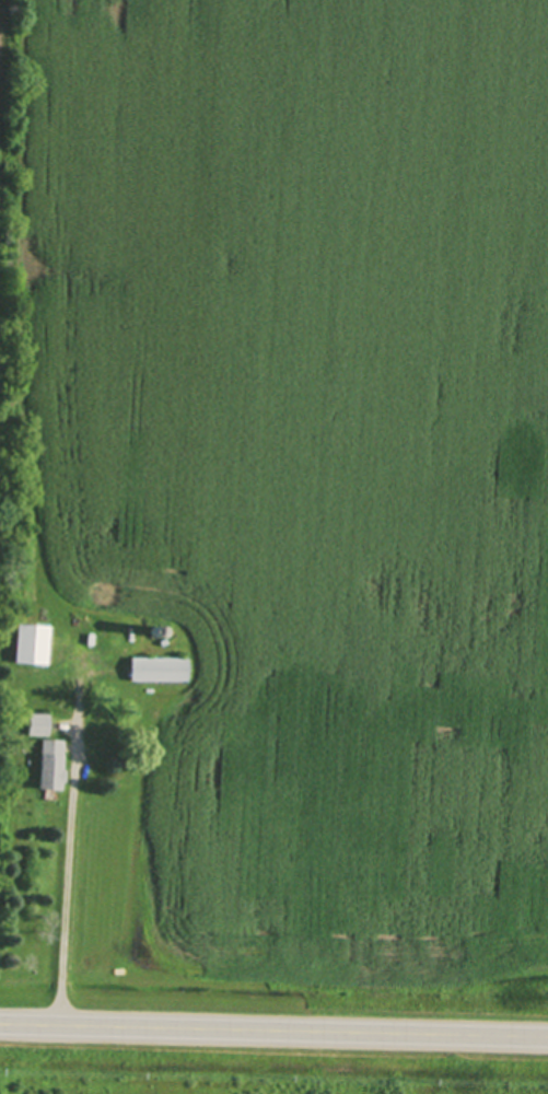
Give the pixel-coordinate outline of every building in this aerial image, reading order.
[(46,625),(44,664),(13,662),(15,622),(46,625)] [(155,626),(156,626),(156,627),(158,627),(159,628),(160,628),(160,629),(161,630),(161,631),(161,632),(161,633),(160,635),(160,636),(159,637),(158,637),(156,638),(155,638),(154,638),(153,638),(152,637),(151,637),(151,636),(150,635),(150,633),(149,633),(149,632),(149,631),(150,630),(150,629),(151,628),(152,627),(153,627),(154,626),(155,626)] [(187,659),(186,682),(130,680),(130,659),(187,659)] [(47,713),(47,734),(27,734),(28,712),(47,713)] [(62,740),(59,790),(37,789),(40,738),(62,740)]
